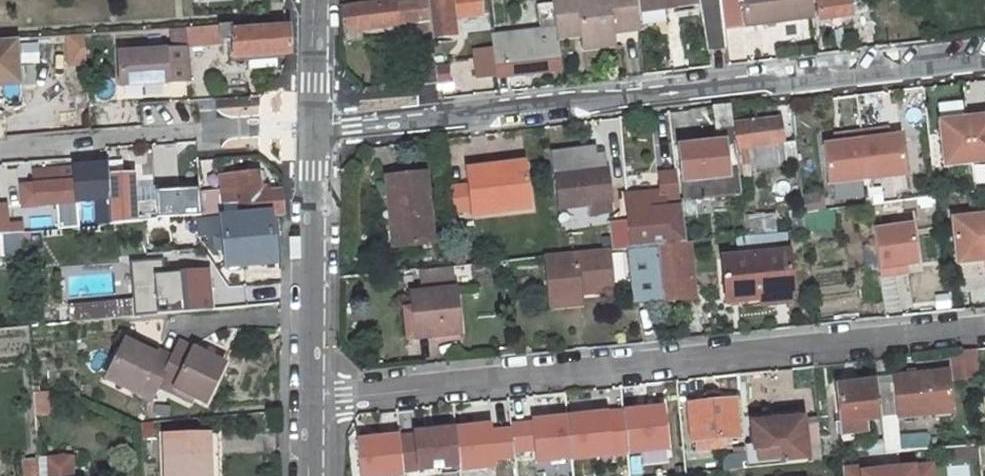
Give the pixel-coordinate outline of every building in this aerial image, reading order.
[(359,30),(418,21),(418,31),(429,30),(426,0),(411,0),(341,11),(345,43),(360,40),(359,30)] [(450,17),(480,13),(478,0),(426,0),(429,30),(430,41),(452,38),(450,17)] [(637,0),(552,0),(555,35),(581,32),(582,44),(610,41),(609,29),(608,16),(638,12),(638,10),(637,0)] [(638,10),(694,1),(694,0),(637,0),(638,10)] [(720,0),(702,0),(707,48),(726,46),(721,4),(720,0)] [(812,15),(811,0),(744,0),(746,23),(812,15)] [(821,16),(853,12),(852,0),(819,0),(821,16)] [(639,26),(638,12),(608,16),(609,29),(639,26)] [(224,24),(186,26),(187,48),(187,55),(221,53),(220,37),(224,37),(224,24)] [(286,26),(232,30),(231,24),(224,24),(224,37),(220,37),(221,53),(226,53),(226,58),(250,56),(252,67),(270,66),(269,54),(283,55),(288,54),(286,26)] [(85,44),(84,33),(68,34),(69,45),(85,44)] [(492,48),(494,75),(495,77),(559,69),(555,35),(532,38),(532,43),(492,48)] [(18,37),(0,38),(0,76),(20,75),(18,37)] [(86,61),(85,44),(69,45),(70,62),(86,61)] [(119,53),(121,84),(189,80),(187,55),(187,48),(119,53)] [(472,52),(475,78),(494,75),(492,48),(472,52)] [(434,82),(432,66),(431,55),(416,56),(419,84),(434,82)] [(432,66),(434,82),(445,81),(444,65),(432,66)] [(82,105),(83,74),(52,73),(51,104),(82,105)] [(21,82),(20,75),(0,76),(0,83),(21,82)] [(678,146),(683,200),(739,194),(730,103),(712,105),(715,130),(722,141),(678,146)] [(971,161),(984,159),(984,114),(966,116),(971,161)] [(944,164),(971,161),(966,116),(939,119),(944,164)] [(780,140),(777,118),(735,123),(738,146),(780,140)] [(877,136),(891,134),(890,126),(877,128),(877,136)] [(861,130),(866,177),(906,172),(901,133),(891,134),(877,136),(877,128),(861,130)] [(866,177),(861,130),(844,132),(845,140),(832,142),(820,144),(826,183),(866,177)] [(844,132),(831,134),(832,142),(845,140),(844,132)] [(612,154),(610,138),(594,140),(596,167),(555,172),(558,205),(610,198),(607,168),(612,154)] [(36,168),(37,182),(27,183),(29,204),(102,197),(111,197),(109,176),(108,162),(36,168)] [(526,165),(499,168),(499,164),(467,167),(468,182),(471,207),(471,212),(530,206),(526,165)] [(387,174),(389,209),(396,209),(399,243),(434,241),(427,170),(387,174)] [(258,172),(237,174),(241,215),(268,213),(282,211),(279,189),(272,189),(271,184),(259,185),(258,172)] [(111,197),(113,222),(145,220),(166,218),(189,216),(189,213),(201,212),(200,191),(167,194),(167,200),(135,202),(133,174),(109,176),(111,197)] [(450,184),(452,209),(471,207),(468,182),(450,184)] [(111,197),(102,197),(103,223),(113,222),(111,197)] [(977,198),(983,258),(984,257),(984,197),(977,198)] [(983,258),(977,198),(949,201),(956,260),(983,258)] [(623,206),(627,246),(654,243),(657,243),(684,240),(680,201),(623,206)] [(0,205),(0,232),(10,232),(9,224),(8,204),(0,205)] [(396,209),(389,209),(392,244),(399,243),(396,209)] [(802,228),(801,212),(789,213),(791,230),(802,228)] [(241,215),(221,216),(223,232),(216,232),(218,246),(224,245),(227,266),(274,262),(268,213),(241,215)] [(742,218),(743,234),(772,231),(771,214),(742,218)] [(166,218),(167,229),(202,226),(201,215),(189,216),(166,218)] [(167,229),(166,218),(145,220),(147,248),(169,246),(167,229)] [(911,222),(872,228),(879,274),(894,272),(894,266),(905,264),(916,263),(911,222)] [(9,224),(10,232),(24,230),(23,223),(9,224)] [(684,240),(657,243),(663,297),(690,295),(684,240)] [(627,246),(626,246),(631,301),(663,297),(657,243),(654,243),(627,246)] [(608,248),(561,253),(547,254),(550,289),(581,285),(612,282),(608,248)] [(719,286),(721,301),(738,299),(739,306),(784,301),(783,291),(787,291),(783,250),(716,257),(719,286)] [(133,314),(167,311),(210,307),(207,268),(163,272),(161,257),(128,260),(133,314)] [(894,266),(894,272),(906,271),(905,264),(894,266)] [(418,286),(458,282),(456,265),(416,270),(418,286)] [(900,277),(884,277),(885,307),(901,307),(900,277)] [(550,289),(551,300),(582,297),(581,285),(550,289)] [(404,293),(406,308),(410,338),(457,333),(452,288),(404,293)] [(410,338),(406,308),(398,309),(402,339),(410,338)] [(136,343),(153,351),(156,345),(139,337),(136,343)] [(152,397),(159,382),(172,352),(156,345),(153,351),(136,343),(124,338),(107,377),(152,397)] [(177,383),(194,391),(207,397),(224,358),(179,338),(159,382),(174,389),(177,383)] [(947,371),(948,382),(977,378),(975,362),(974,349),(962,351),(962,355),(951,357),(952,371),(947,371)] [(977,378),(977,381),(984,381),(984,361),(975,362),(977,378)] [(891,381),(894,417),(895,423),(902,423),(902,417),(950,413),(948,382),(947,371),(890,377),(891,381)] [(862,432),(860,420),(894,417),(891,381),(877,383),(877,381),(859,384),(858,377),(850,378),(851,388),(835,390),(840,434),(862,432)] [(177,383),(174,389),(191,396),(194,391),(177,383)] [(47,410),(45,391),(34,392),(36,411),(47,410)] [(714,391),(702,393),(702,395),(696,396),(696,403),(686,404),(691,445),(710,443),(709,438),(734,436),(730,400),(716,401),(714,391)] [(666,407),(624,410),(629,453),(670,448),(666,407)] [(68,436),(50,438),(47,410),(36,411),(41,475),(61,475),(60,469),(72,467),(68,436)] [(624,410),(568,416),(573,459),(629,453),(624,410)] [(573,459),(568,416),(533,420),(534,422),(512,424),(512,428),(515,452),(535,450),(537,463),(573,459)] [(741,443),(742,447),(743,457),(744,468),(803,462),(801,448),(799,428),(798,419),(749,424),(751,443),(741,443)] [(896,439),(896,436),(895,423),(887,424),(888,439),(896,439)] [(515,452),(512,428),(492,430),(491,424),(456,428),(460,464),(460,469),(496,465),(495,459),(516,456),(515,452)] [(817,446),(815,426),(799,428),(801,448),(817,446)] [(460,464),(456,428),(415,432),(415,434),(400,436),(404,470),(460,464)] [(160,435),(161,475),(207,475),(207,474),(206,432),(160,435)] [(404,470),(400,436),(400,435),(357,439),(361,475),(384,475),(404,474),(404,470)] [(742,447),(731,448),(733,458),(743,457),(742,447)] [(928,465),(860,472),(859,467),(838,469),(839,475),(929,475),(928,465)]
